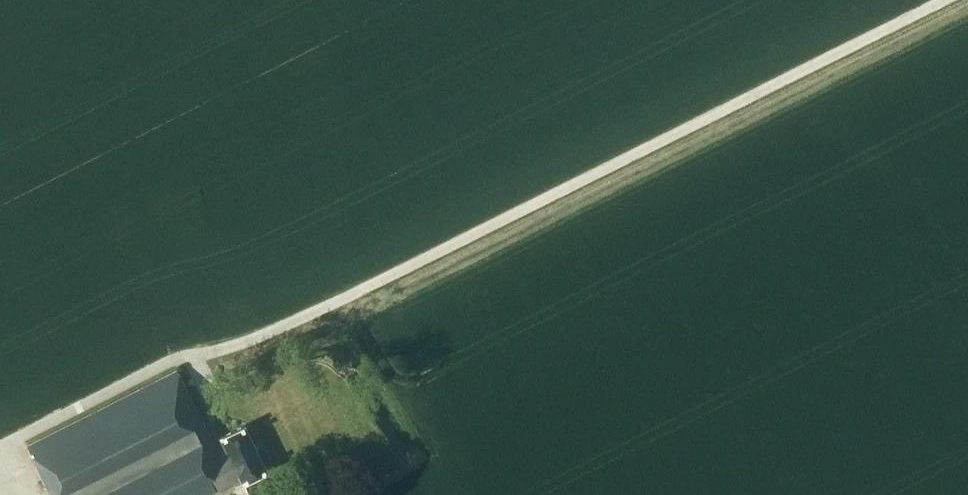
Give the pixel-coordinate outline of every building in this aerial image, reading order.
[(214,446),(177,368),(27,444),(52,494),(212,494),(217,491),(217,492),(234,484),(232,481),(240,477),(241,480),(265,468),(243,424),(220,435),(225,446),(217,451),(214,446)]
